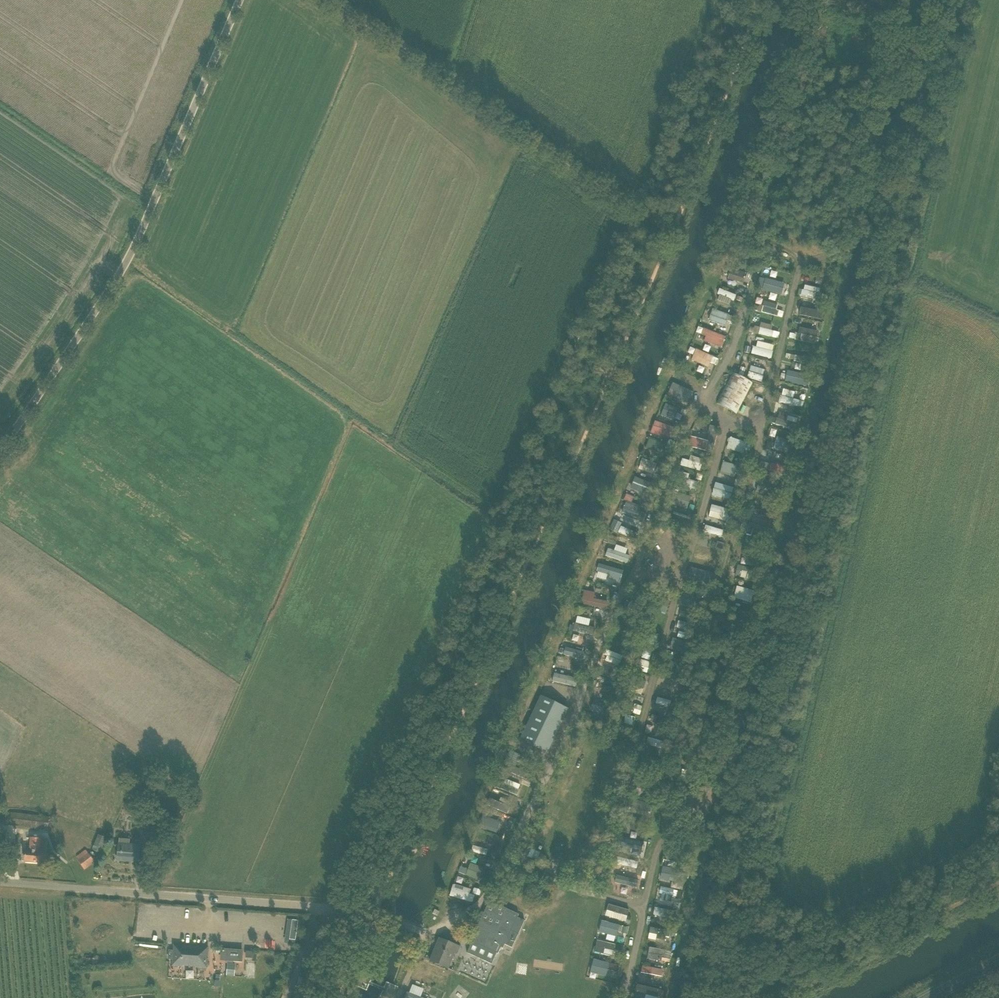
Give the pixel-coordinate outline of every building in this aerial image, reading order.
[(744,283),(746,277),(730,271),(728,278),(744,283)] [(781,293),(783,282),(765,279),(763,290),(781,293)] [(826,302),(828,296),(821,294),(822,288),(806,284),(805,289),(799,288),(798,295),(826,302)] [(732,306),(737,294),(719,287),(715,299),(732,306)] [(778,305),(758,300),(755,310),(783,317),(785,311),(777,309),(778,305)] [(703,318),(726,325),(728,321),(732,322),(734,315),(713,309),(711,314),(704,312),(703,318)] [(780,332),(772,330),(773,325),(762,322),(759,333),(778,338),(780,332)] [(800,326),(796,338),(816,344),(820,332),(800,326)] [(707,335),(705,341),(723,347),(727,335),(704,328),(702,334),(707,335)] [(689,348),(688,352),(694,354),(692,362),(708,366),(709,362),(716,364),(718,355),(689,348)] [(787,353),(786,358),(809,363),(810,358),(787,353)] [(756,358),(755,366),(765,368),(767,360),(756,358)] [(703,374),(706,368),(699,365),(697,371),(703,374)] [(750,366),(748,378),(763,381),(766,369),(750,366)] [(788,369),(785,381),(807,386),(810,375),(788,369)] [(753,382),(733,372),(717,403),(737,413),(753,382)] [(689,404),(694,391),(673,382),(668,395),(689,404)] [(805,400),(781,396),(780,402),(804,406),(805,400)] [(661,417),(680,423),(684,410),(666,404),(661,417)] [(796,429),(799,417),(779,412),(776,425),(796,429)] [(655,421),(651,433),(675,440),(679,428),(655,421)] [(711,452),(718,426),(711,424),(706,440),(695,437),(692,446),(711,452)] [(771,428),(770,434),(778,436),(779,429),(771,428)] [(729,437),(726,448),(749,454),(751,442),(729,437)] [(777,437),(774,450),(789,453),(792,440),(777,437)] [(779,461),(781,454),(763,451),(762,459),(779,461)] [(699,470),(703,459),(690,454),(688,460),(682,458),(680,464),(699,470)] [(638,468),(653,474),(657,463),(643,457),(638,468)] [(735,475),(737,464),(721,461),(719,473),(735,475)] [(634,477),(631,489),(653,494),(656,483),(634,477)] [(756,490),(771,496),(775,484),(760,479),(756,490)] [(713,495),(732,499),(735,487),(716,482),(713,495)] [(626,500),(622,512),(642,519),(646,508),(626,500)] [(705,531),(722,537),(724,530),(707,524),(705,531)] [(715,557),(717,550),(699,546),(698,552),(715,557)] [(600,562),(597,572),(621,580),(624,571),(600,562)] [(738,565),(735,576),(755,580),(757,570),(738,565)] [(689,579),(713,583),(715,572),(691,567),(689,579)] [(682,604),(695,609),(699,597),(686,592),(682,604)] [(675,631),(691,635),(694,624),(678,620),(675,631)] [(673,637),(671,649),(685,652),(688,641),(673,637)] [(581,659),(583,653),(561,646),(559,653),(581,659)] [(553,682),(577,686),(579,677),(555,673),(553,682)] [(569,709),(542,696),(520,741),(547,754),(569,709)] [(670,707),(672,701),(658,696),(656,703),(670,707)] [(603,714),(607,703),(595,699),(591,709),(603,714)] [(681,703),(673,701),(671,709),(679,711),(681,703)] [(657,723),(656,728),(667,730),(669,719),(652,715),(651,721),(657,723)] [(648,738),(647,746),(667,749),(668,741),(648,738)] [(492,799),(490,806),(508,813),(510,805),(492,799)] [(653,804),(632,800),(630,807),(651,812),(653,804)] [(480,827),(498,832),(501,821),(483,816),(480,827)] [(93,850),(101,853),(107,838),(99,835),(93,850)] [(25,862),(46,863),(47,839),(31,838),(30,851),(25,850),(25,862)] [(119,844),(118,860),(139,862),(140,846),(119,844)] [(77,856),(79,859),(78,861),(84,869),(94,861),(86,850),(77,856)] [(460,866),(458,874),(481,879),(484,866),(470,863),(469,868),(460,866)] [(677,882),(679,869),(662,866),(660,878),(677,882)] [(627,877),(623,887),(634,891),(637,881),(627,877)] [(480,895),(482,890),(454,883),(451,896),(474,902),(476,894),(480,895)] [(682,900),(683,892),(676,891),(675,899),(682,900)] [(511,931),(519,914),(489,900),(471,941),(472,942),(467,952),(491,964),(496,953),(498,954),(501,947),(503,948),(505,944),(512,947),(518,934),(511,931)] [(627,922),(631,909),(609,903),(606,916),(627,922)] [(654,907),(653,915),(670,918),(672,910),(654,907)] [(295,940),(298,920),(292,919),(289,939),(295,940)] [(599,930),(608,933),(607,939),(617,942),(622,925),(602,919),(599,930)] [(439,938),(430,961),(451,969),(460,947),(439,938)] [(598,939),(595,950),(614,956),(617,944),(598,939)] [(209,947),(174,945),(173,951),(173,961),(172,967),(208,969),(209,947)] [(647,959),(665,961),(667,949),(648,947),(647,959)] [(242,961),(242,951),(222,949),(222,959),(227,960),(227,962),(233,963),(233,960),(242,961)] [(247,957),(253,958),(253,961),(256,961),(257,954),(254,954),(254,952),(247,952),(247,957)] [(615,978),(618,965),(594,958),(590,970),(615,978)] [(658,980),(658,975),(667,975),(667,968),(643,967),(643,979),(658,980)] [(306,979),(308,970),(300,969),(299,978),(306,979)] [(171,970),(170,978),(203,979),(203,970),(171,970)] [(422,997),(425,988),(413,984),(410,992),(407,990),(404,997),(423,997),(422,997)] [(664,990),(638,984),(635,997),(662,997),(664,990)]
